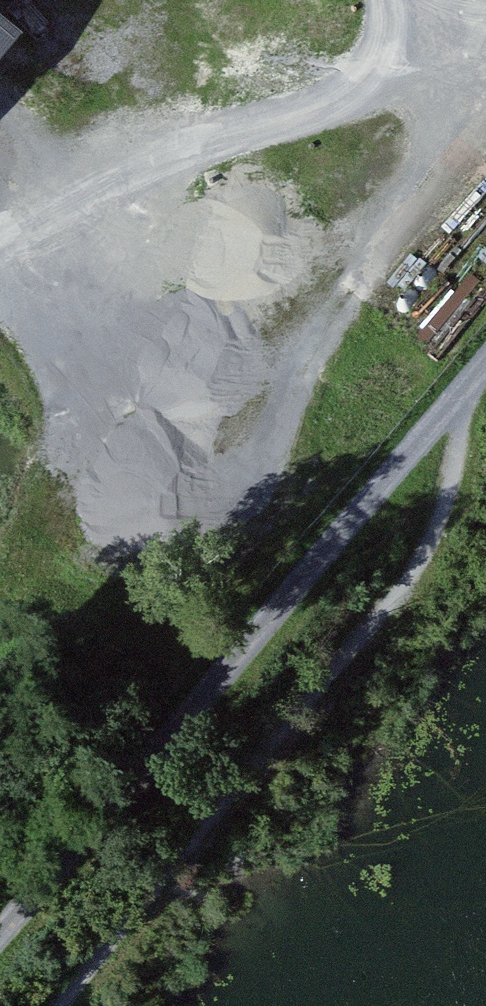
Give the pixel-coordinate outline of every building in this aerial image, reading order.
[(38,15),(21,0),(0,0),(0,60),(38,15)]
